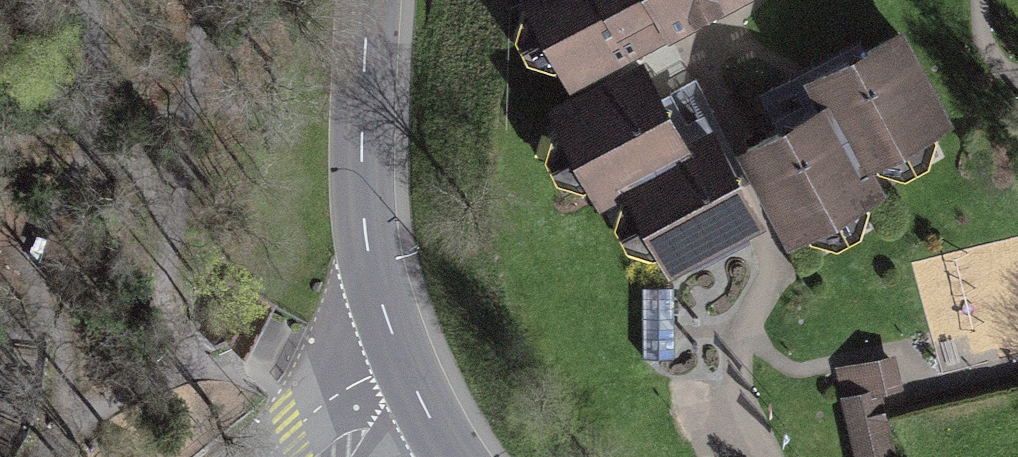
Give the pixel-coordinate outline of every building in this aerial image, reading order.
[(572,75),(715,0),(532,0),(572,75)] [(778,132),(747,149),(759,172),(790,232),(874,188),(861,161),(943,118),(898,35),(866,52),(861,65),(847,61),(815,79),(828,105),(797,122),(792,134),(778,132)] [(640,66),(556,111),(601,194),(629,180),(638,197),(671,261),(754,218),(736,184),(724,180),(728,167),(721,154),(710,133),(684,148),(666,116),(655,112),(658,100),(640,66)] [(751,177),(759,172),(747,149),(741,152),(735,155),(695,79),(658,100),(655,112),(666,116),(684,148),(710,133),(721,154),(728,167),(724,180),(736,184),(751,177)] [(642,286),(642,357),(673,357),(673,286),(642,286)] [(835,364),(857,456),(901,456),(882,381),(905,375),(899,349),(876,354),(835,364)]
